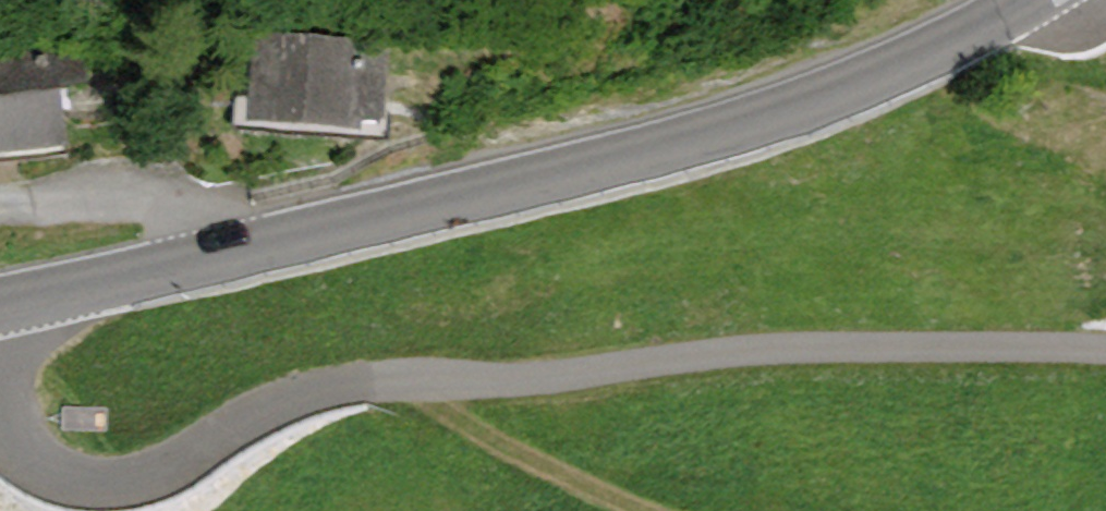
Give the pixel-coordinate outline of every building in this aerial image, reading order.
[(106,130),(81,37),(0,58),(0,158),(106,130)] [(396,49),(270,51),(272,132),(397,130),(396,49)]
